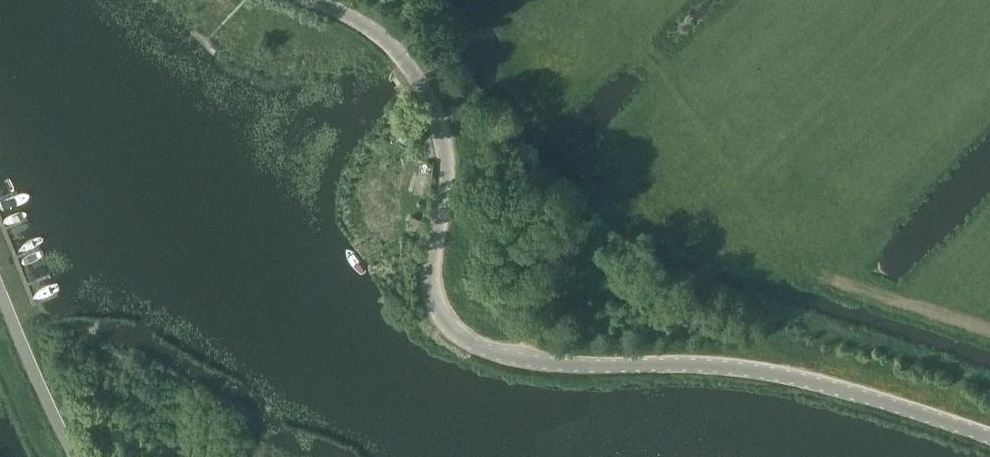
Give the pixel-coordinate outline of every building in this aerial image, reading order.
[(375,274),(345,227),(331,236),(361,281),(375,274)]
